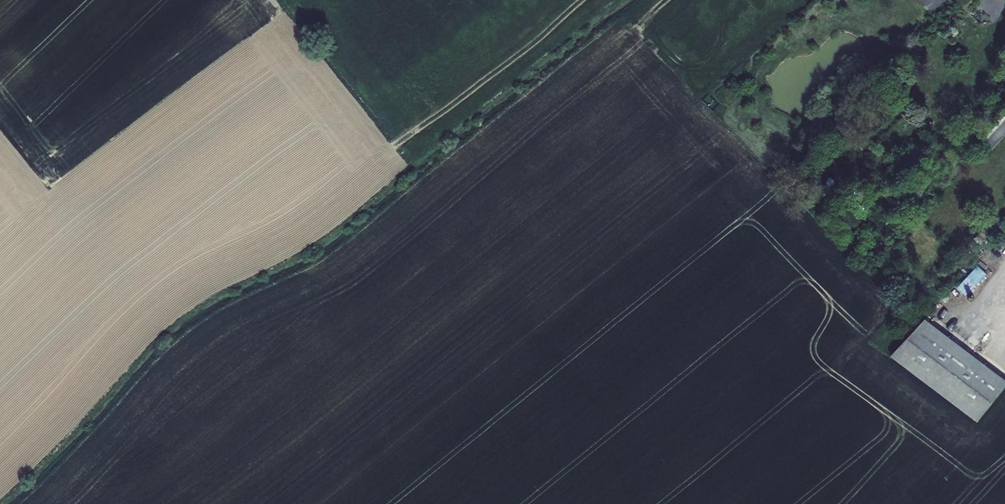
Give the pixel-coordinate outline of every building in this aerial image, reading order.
[(977,0),(960,0),(956,4),(966,12),(977,0)] [(925,321),(891,357),(977,422),(1004,388),(1004,380),(925,321)]
